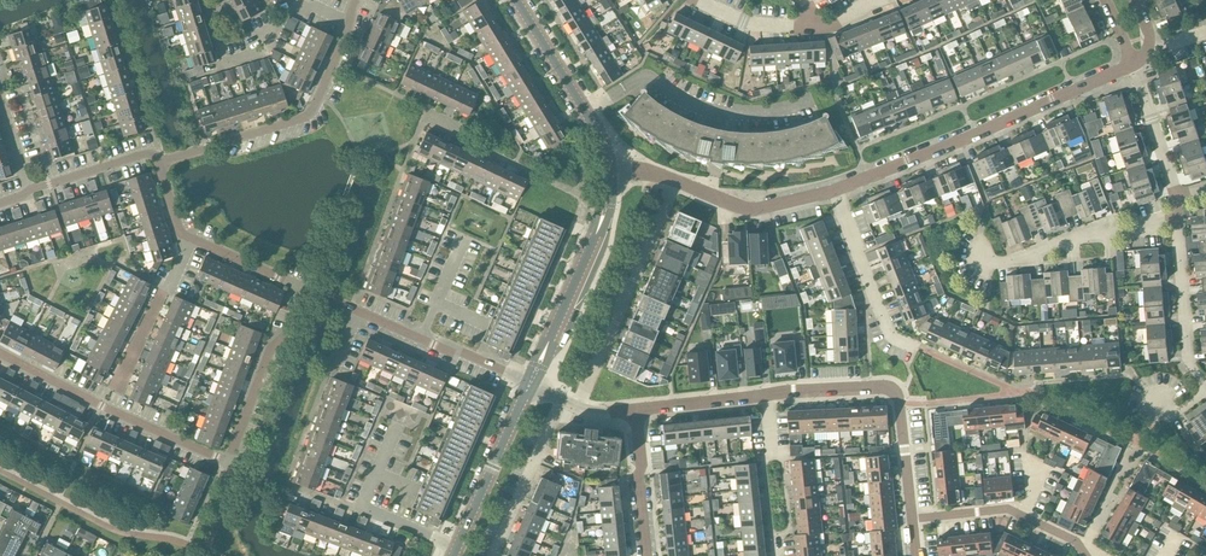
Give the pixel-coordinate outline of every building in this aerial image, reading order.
[(89,24),(112,17),(111,13),(108,13),(106,4),(103,5),(101,0),(85,0),(80,2),(83,12),(85,11),(89,24)] [(201,1),(200,0),(173,0),(176,8),(201,1)] [(235,6),(232,7),(234,11),(256,0),(232,0),(235,6)] [(257,0),(256,0),(234,11),(236,15),(238,13),(242,21),(263,11),(257,0)] [(404,16),(418,7),(413,0),(391,0),(388,2),(387,5),(404,16)] [(488,10),(482,0),(480,0),(462,11),(469,22),(488,10)] [(579,0),(554,0),(560,11),(579,0)] [(567,22),(584,11),(580,4),(585,1),(584,0),(579,0),(560,11),(567,22)] [(617,10),(620,14),(638,2),(642,0),(634,0),(617,10)] [(638,2),(641,6),(646,3),(650,10),(667,0),(642,0),(638,2)] [(912,4),(922,25),(933,20),(923,0),(921,0),(912,4)] [(933,20),(944,15),(937,0),(923,0),(933,20)] [(944,15),(955,10),(951,0),(937,0),(944,15)] [(966,5),(964,0),(951,0),(955,10),(966,5)] [(1066,14),(1084,7),(1081,1),(1083,0),(1060,0),(1066,14)] [(1189,14),(1186,7),(1183,8),(1180,0),(1166,0),(1156,4),(1162,18),(1169,15),(1172,21),(1189,14)] [(201,1),(176,8),(179,20),(201,13),(199,5),(202,5),(201,1)] [(912,4),(901,10),(910,31),(913,36),(924,31),(922,25),(912,4)] [(373,19),(371,23),(395,34),(400,36),(406,25),(401,22),(404,16),(387,5),(382,14),(380,12),(376,20),(373,19)] [(1066,14),(1074,32),(1097,22),(1092,10),(1086,13),(1084,7),(1066,14)] [(495,20),(488,10),(469,22),(476,32),(495,20)] [(567,22),(573,32),(596,18),(593,15),(588,18),(584,11),(567,22)] [(886,16),(894,37),(906,32),(897,11),(886,16)] [(179,20),(183,32),(208,24),(207,20),(204,21),(201,13),(179,20)] [(687,18),(676,13),(667,31),(679,37),(687,18)] [(1052,14),(1044,18),(1046,23),(1054,20),(1052,14)] [(290,16),(285,27),(293,31),(299,20),(290,16)] [(886,16),(874,20),(883,42),(894,37),(886,16)] [(93,36),(114,30),(111,21),(113,20),(112,17),(89,24),(93,36)] [(573,32),(580,43),(597,32),(593,25),(598,22),(596,18),(573,32)] [(699,24),(687,18),(679,37),(690,42),(699,24)] [(482,43),(501,31),(495,20),(476,32),(482,43)] [(874,20),(863,25),(871,46),(883,42),(874,20)] [(27,22),(20,24),(22,30),(29,28),(27,22)] [(1074,32),(1082,49),(1099,42),(1096,35),(1101,33),(1097,22),(1074,32)] [(390,45),(395,34),(371,23),(370,27),(373,28),(369,35),(390,45)] [(187,44),(209,37),(206,29),(209,28),(208,24),(183,32),(187,44)] [(710,29),(699,24),(690,42),(701,47),(710,29)] [(871,46),(863,25),(851,29),(860,51),(871,46)] [(55,29),(52,30),(54,35),(66,31),(64,26),(63,26),(55,29)] [(306,38),(327,48),(330,41),(333,43),(336,37),(312,26),(306,38)] [(13,48),(36,40),(35,37),(32,37),(29,28),(22,30),(9,35),(13,48)] [(77,28),(66,32),(69,44),(80,40),(77,28)] [(444,37),(449,34),(445,28),(440,30),(444,37)] [(701,47),(712,53),(721,34),(710,29),(701,47)] [(848,55),(860,51),(851,29),(840,34),(848,55)] [(93,36),(97,49),(120,41),(119,37),(116,38),(114,30),(93,36)] [(283,30),(280,37),(287,40),(290,34),(283,30)] [(501,31),(482,43),(488,53),(507,41),(501,31)] [(580,43),(586,53),(609,39),(606,36),(601,39),(597,32),(580,43)] [(61,33),(54,36),(56,44),(64,41),(61,33)] [(1035,38),(1044,59),(1057,54),(1047,33),(1035,38)] [(449,34),(444,37),(448,43),(453,40),(449,34)] [(732,39),(721,34),(712,53),(723,58),(732,39)] [(848,55),(840,34),(828,38),(837,60),(848,55)] [(384,56),(390,45),(369,35),(365,43),(363,41),(361,45),(384,56)] [(187,44),(190,55),(215,48),(214,44),(211,45),(209,37),(187,44)] [(279,38),(275,47),(281,49),(285,41),(279,38)] [(306,38),(301,49),(325,60),(327,55),(324,54),(327,48),(306,38)] [(1032,65),(1044,59),(1035,38),(1023,44),(1032,65)] [(586,53),(593,64),(610,53),(606,46),(611,43),(612,42),(610,39),(609,40),(609,39),(586,53)] [(732,39),(723,58),(735,63),(744,45),(732,39)] [(13,48),(17,60),(43,52),(43,51),(37,53),(35,45),(37,44),(36,40),(13,48)] [(97,49),(101,61),(121,55),(119,46),(121,45),(120,41),(97,49)] [(514,52),(507,41),(488,53),(495,63),(514,52)] [(824,41),(811,42),(812,62),(825,61),(824,41)] [(431,50),(433,45),(426,42),(424,47),(431,50)] [(800,63),(812,62),(811,42),(799,43),(800,63)] [(788,64),(800,63),(799,43),(787,44),(788,64)] [(774,44),(762,45),(763,66),(776,65),(774,44)] [(787,44),(774,44),(776,65),(788,64),(787,44)] [(1023,44),(1011,49),(1020,70),(1032,65),(1023,44)] [(384,56),(361,45),(359,49),(362,50),(358,58),(379,68),(384,56)] [(433,45),(431,50),(438,53),(440,49),(433,45)] [(763,66),(762,45),(749,46),(750,66),(763,66)] [(184,71),(186,78),(187,78),(204,73),(202,65),(216,61),(214,52),(217,51),(215,48),(190,55),(194,68),(184,71)] [(464,56),(466,51),(460,48),(457,53),(464,56)] [(325,60),(301,49),(296,60),(317,70),(320,64),(322,65),(325,60)] [(1009,75),(1015,72),(1020,70),(1011,49),(999,54),(1009,75)] [(277,62),(281,53),(274,50),(271,57),(277,62)] [(466,51),(464,56),(471,59),(473,54),(466,51)] [(909,51),(901,54),(903,59),(911,56),(909,51)] [(47,64),(43,52),(17,60),(17,61),(22,59),(25,67),(22,68),(24,72),(47,64)] [(495,63),(501,74),(520,62),(514,52),(495,63)] [(453,61),(455,56),(448,53),(446,58),(453,61)] [(593,64),(599,75),(622,60),(619,57),(614,60),(610,53),(593,64)] [(896,62),(903,59),(901,54),(894,57),(896,62)] [(997,80),(1009,75),(999,54),(987,59),(997,80)] [(104,74),(128,66),(127,62),(124,63),(121,55),(101,61),(104,74)] [(455,56),(453,61),(460,64),(462,59),(455,56)] [(83,57),(75,60),(78,68),(86,65),(83,57)] [(269,58),(260,61),(264,74),(272,71),(269,58)] [(985,86),(997,80),(987,59),(975,65),(985,86)] [(71,60),(64,63),(67,71),(74,69),(71,60)] [(317,70),(296,60),(290,71),(314,82),(316,77),(314,76),(317,70)] [(606,85),(608,84),(623,74),(619,67),(624,64),(622,60),(599,75),(606,85)] [(878,63),(880,68),(887,66),(885,60),(878,63)] [(527,73),(520,62),(501,74),(508,84),(527,73)] [(249,65),(251,74),(257,72),(255,63),(249,65)] [(412,88),(422,68),(411,63),(401,83),(412,88)] [(880,68),(878,63),(871,66),(873,71),(880,68)] [(51,77),(47,64),(24,72),(25,76),(27,75),(30,83),(51,77)] [(479,73),(484,70),(480,64),(475,66),(479,73)] [(236,68),(240,80),(250,77),(246,65),(236,68)] [(973,91),(985,86),(975,65),(963,70),(973,91)] [(87,66),(78,69),(81,79),(91,76),(87,66)] [(104,74),(108,86),(129,79),(127,71),(129,70),(128,66),(104,74)] [(1159,92),(1182,85),(1176,66),(1158,72),(1160,79),(1155,80),(1159,92)] [(412,88),(424,94),(433,73),(422,68),(412,88)] [(472,78),(476,75),(472,68),(468,71),(472,78)] [(225,72),(229,85),(237,82),(233,69),(225,72)] [(855,72),(857,77),(864,75),(862,69),(855,72)] [(74,70),(64,73),(68,85),(77,82),(74,70)] [(484,70),(479,73),(483,79),(488,77),(484,70)] [(973,91),(963,70),(951,75),(961,96),(973,91)] [(314,82),(290,71),(285,83),(281,84),(287,103),(299,99),(303,91),(306,93),(309,86),(312,87),(314,82)] [(222,72),(213,75),(215,81),(224,79),(222,72)] [(845,82),(857,77),(855,72),(848,75),(848,76),(844,77),(845,82)] [(877,74),(879,79),(881,84),(886,82),(884,77),(882,72),(877,74)] [(444,79),(433,73),(424,94),(435,99),(444,79)] [(533,83),(527,73),(508,84),(514,95),(533,83)] [(476,75),(472,78),(476,84),(480,81),(476,75)] [(51,77),(30,83),(33,92),(30,93),(31,97),(55,89),(51,77)] [(936,82),(944,103),(957,98),(948,77),(936,82)] [(201,78),(189,82),(192,93),(205,89),(204,86),(201,78)] [(108,86),(112,98),(136,91),(134,87),(132,88),(129,79),(108,86)] [(456,84),(444,79),(435,99),(446,104),(456,84)] [(920,113),(932,108),(924,86),(922,81),(909,86),(912,91),(920,113)] [(78,82),(71,85),(74,95),(81,93),(78,82)] [(932,108),(944,103),(936,82),(924,86),(932,108)] [(521,105),(540,94),(533,83),(514,95),(521,105)] [(281,84),(269,88),(277,113),(282,111),(281,108),(288,106),(287,103),(281,84)] [(467,89),(456,84),(446,104),(457,110),(467,89)] [(492,94),(497,91),(493,85),(488,87),(492,94)] [(1188,103),(1182,85),(1159,92),(1162,104),(1168,102),(1170,108),(1188,103)] [(277,113),(269,88),(257,92),(264,114),(270,111),(271,114),(277,113)] [(58,102),(55,89),(31,97),(33,100),(35,100),(38,108),(58,102)] [(467,89),(457,110),(469,115),(478,95),(467,89)] [(766,94),(765,89),(751,92),(752,97),(766,94)] [(896,122),(908,117),(899,96),(897,90),(885,95),(887,101),(896,122)] [(116,111),(137,104),(134,96),(137,95),(136,91),(112,98),(116,111)] [(497,91),(492,94),(496,100),(501,98),(497,91)] [(628,103),(618,111),(635,132),(637,128),(652,143),(654,139),(670,152),(672,148),(689,159),(690,155),(708,165),(709,160),(723,163),(742,169),(742,165),(762,169),(762,165),(783,167),(782,163),(802,163),(801,158),(822,156),(820,152),(847,147),(843,142),(834,129),(832,131),(824,115),(809,122),(793,127),(777,130),(760,132),(744,132),(727,130),(716,128),(700,124),(685,118),(670,111),(656,102),(643,91),(630,105),(628,103)] [(908,117),(920,113),(912,91),(899,96),(908,117)] [(1110,115),(1133,108),(1130,96),(1124,98),(1122,91),(1104,97),(1110,115)] [(257,92),(245,95),(253,120),(258,119),(257,116),(264,114),(257,92)] [(527,116),(546,104),(540,94),(521,105),(527,116)] [(94,95),(87,98),(89,105),(96,103),(94,95)] [(245,95),(234,99),(240,121),(247,119),(248,122),(253,120),(245,95)] [(240,121),(234,99),(222,103),(230,128),(235,126),(234,123),(240,121)] [(84,100),(77,102),(79,108),(86,106),(84,100)] [(887,101),(875,105),(883,127),(896,122),(887,101)] [(62,114),(58,102),(38,108),(40,117),(38,117),(39,121),(62,114)] [(222,103),(210,106),(217,128),(224,126),(224,129),(230,128),(222,103)] [(1170,128),(1194,120),(1188,103),(1170,108),(1172,114),(1166,116),(1170,128)] [(120,123),(143,116),(142,112),(140,113),(137,104),(116,111),(120,123)] [(553,115),(546,104),(527,116),(534,126),(553,115)] [(875,105),(863,110),(871,132),(883,127),(875,105)] [(217,128),(210,106),(198,110),(206,135),(211,133),(210,130),(217,128)] [(86,107),(77,110),(79,116),(88,113),(86,107)] [(502,117),(507,114),(503,107),(498,110),(502,117)] [(1110,115),(1116,133),(1134,127),(1132,121),(1137,119),(1133,108),(1110,115)] [(871,132),(863,110),(851,115),(859,136),(871,132)] [(45,133),(66,126),(62,114),(39,121),(40,125),(43,125),(45,133)] [(507,114),(502,117),(506,123),(511,120),(507,114)] [(1057,119),(1067,142),(1085,134),(1078,117),(1071,120),(1069,114),(1057,119)] [(553,115),(534,126),(540,137),(559,125),(553,115)] [(145,120),(143,116),(120,123),(124,136),(145,130),(142,121),(145,120)] [(1050,149),(1067,142),(1057,119),(1046,124),(1049,130),(1043,132),(1050,149)] [(1199,138),(1194,120),(1170,128),(1174,140),(1179,138),(1181,144),(1199,138)] [(101,121),(94,123),(97,130),(103,128),(101,121)] [(559,125),(540,137),(547,148),(566,136),(559,125)] [(47,146),(70,139),(66,126),(45,133),(48,142),(46,142),(47,146)] [(1116,133),(1121,151),(1145,144),(1141,132),(1136,134),(1134,127),(1116,133)] [(515,138),(520,135),(516,128),(511,131),(515,138)] [(1023,134),(1033,157),(1050,149),(1043,132),(1037,135),(1034,129),(1023,134)] [(428,158),(438,138),(426,132),(417,152),(428,158)] [(1008,147),(1015,164),(1016,165),(1033,157),(1023,134),(1012,139),(1014,145),(1008,147)] [(520,135),(515,138),(519,144),(524,141),(520,135)] [(449,143),(438,138),(428,158),(439,163),(449,143)] [(1205,156),(1199,138),(1181,144),(1183,150),(1178,152),(1182,164),(1205,156)] [(53,158),(74,152),(70,139),(47,146),(48,150),(50,149),(53,158)] [(95,139),(87,141),(90,151),(98,149),(95,139)] [(439,163),(450,168),(460,148),(449,143),(439,163)] [(1121,151),(1127,169),(1145,163),(1143,157),(1149,155),(1145,144),(1121,151)] [(998,172),(1015,165),(1016,165),(1015,164),(1008,147),(1002,150),(1000,145),(989,150),(998,172)] [(471,153),(460,148),(450,168),(462,174),(471,153)] [(12,161),(11,157),(8,158),(6,149),(0,151),(0,165),(12,161)] [(998,172),(989,150),(977,155),(980,160),(973,163),(981,180),(998,172)] [(542,155),(537,152),(535,151),(533,156),(540,159),(542,155)] [(482,159),(471,153),(462,174),(473,179),(482,159)] [(1182,164),(1185,176),(1191,174),(1193,180),(1205,176),(1205,159),(1205,156),(1182,164)] [(493,164),(482,159),(473,179),(484,184),(493,164)] [(12,162),(12,161),(0,165),(0,179),(14,175),(11,166),(13,165),(12,162)] [(949,166),(958,189),(976,182),(969,165),(962,167),(960,162),(949,166)] [(1092,162),(1084,165),(1087,172),(1095,169),(1092,162)] [(1127,169),(1133,187),(1156,180),(1153,168),(1147,170),(1145,163),(1127,169)] [(504,169),(493,164),(484,184),(495,189),(504,169)] [(940,196),(958,189),(949,166),(937,171),(939,176),(933,179),(940,196)] [(495,189),(506,195),(516,175),(504,169),(495,189)] [(432,178),(434,174),(428,170),(425,175),(432,178)] [(132,191),(155,184),(153,180),(152,180),(150,172),(128,179),(132,191)] [(403,185),(425,193),(430,181),(409,173),(406,181),(405,181),(403,185)] [(108,176),(110,182),(119,179),(117,174),(108,176)] [(434,174),(432,178),(439,182),(441,177),(434,174)] [(516,175),(506,195),(518,200),(527,180),(516,175)] [(923,203),(940,196),(933,179),(927,181),(925,175),(914,180),(923,203)] [(1093,187),(1083,191),(1092,214),(1103,210),(1101,204),(1108,202),(1098,177),(1090,181),(1093,187)] [(905,210),(923,203),(914,180),(902,184),(904,190),(898,192),(905,210)] [(1156,180),(1133,187),(1139,205),(1157,200),(1155,193),(1160,191),(1156,180)] [(454,189),(457,184),(450,181),(447,186),(454,189)] [(136,203),(157,196),(155,189),(156,188),(155,184),(132,191),(136,203)] [(457,184),(454,189),(461,192),(463,187),(457,184)] [(421,205),(425,193),(403,185),(402,189),(403,190),(400,197),(421,205)] [(1073,195),(1070,188),(1063,191),(1072,216),(1078,213),(1080,219),(1092,214),(1083,191),(1073,195)] [(887,217),(905,210),(898,192),(892,195),(890,189),(878,194),(887,217)] [(992,189),(986,192),(989,198),(994,195),(992,189)] [(95,193),(101,215),(113,211),(107,190),(95,193)] [(477,199),(479,195),(472,191),(470,196),(477,199)] [(1072,216),(1063,191),(1055,194),(1058,201),(1048,205),(1057,228),(1068,223),(1066,218),(1072,216)] [(90,218),(101,215),(95,193),(83,197),(90,218)] [(1118,193),(1110,195),(1112,202),(1120,200),(1118,193)] [(887,217),(878,194),(867,198),(869,204),(863,206),(869,224),(887,217)] [(486,198),(479,195),(477,199),(483,203),(486,198)] [(136,203),(140,215),(162,208),(161,203),(160,204),(157,196),(136,203)] [(83,197),(71,201),(78,222),(90,218),(83,197)] [(395,208),(417,216),(421,205),(400,197),(397,204),(396,204),(395,208)] [(1035,202),(1028,205),(1037,229),(1043,227),(1046,232),(1057,228),(1048,205),(1045,198),(1035,202)] [(78,222),(71,201),(59,205),(66,226),(78,222)] [(499,210),(501,205),(494,202),(492,207),(499,210)] [(952,204),(945,207),(947,213),(954,210),(952,204)] [(1013,219),(1015,226),(1022,242),(1033,237),(1031,232),(1037,229),(1028,205),(1020,208),(1023,215),(1013,219)] [(140,215),(143,226),(165,220),(162,212),(163,212),(162,208),(140,215)] [(412,228),(417,216),(395,208),(393,212),(394,212),(391,220),(412,228)] [(1196,209),(1197,216),(1191,217),(1192,229),(1205,228),(1205,208),(1196,209)] [(43,214),(50,235),(62,231),(55,210),(43,214)] [(695,234),(700,221),(678,211),(673,225),(695,234)] [(43,214),(31,217),(38,238),(50,235),(43,214)] [(933,215),(928,217),(931,224),(936,222),(933,215)] [(992,219),(1002,243),(1008,241),(1010,246),(1022,242),(1015,226),(1013,219),(1003,223),(1000,216),(992,219)] [(20,221),(26,242),(38,238),(31,217),(20,221)] [(540,217),(500,309),(485,342),(500,349),(498,355),(508,360),(526,319),(523,318),(563,227),(540,217)] [(143,226),(147,238),(169,231),(168,227),(167,227),(165,220),(143,226)] [(408,239),(412,228),(391,220),(389,227),(387,227),(386,231),(408,239)] [(805,241),(826,233),(822,220),(800,229),(805,241)] [(15,246),(26,242),(20,221),(8,225),(15,246)] [(920,228),(917,221),(910,223),(913,231),(920,228)] [(913,231),(910,223),(903,226),(906,234),(913,231)] [(15,246),(8,225),(0,227),(0,241),(3,250),(15,246)] [(697,235),(695,234),(673,225),(667,237),(692,247),(697,235)] [(1205,247),(1205,228),(1192,229),(1193,241),(1199,241),(1200,247),(1205,247)] [(169,231),(147,238),(151,250),(172,243),(170,236),(171,235),(169,231)] [(383,243),(404,251),(408,239),(386,231),(384,235),(386,236),(383,243)] [(713,231),(709,240),(713,242),(717,244),(717,233),(713,231)] [(746,263),(745,232),(733,232),(734,235),(728,235),(728,243),(722,244),(723,264),(746,263)] [(751,263),(767,262),(765,233),(750,234),(751,263)] [(831,245),(826,233),(805,241),(810,253),(831,245)] [(926,245),(923,239),(922,235),(916,238),(919,247),(926,245)] [(666,239),(660,252),(687,264),(693,250),(666,239)] [(884,261),(906,253),(901,240),(879,248),(884,261)] [(713,242),(710,249),(718,252),(717,244),(713,242)] [(172,243),(151,250),(154,262),(177,255),(175,250),(174,251),(172,243)] [(399,262),(404,251),(383,243),(380,250),(379,250),(377,254),(399,262)] [(810,253),(814,265),(836,257),(831,245),(810,253)] [(930,255),(926,245),(919,247),(923,257),(930,255)] [(1205,265),(1205,247),(1200,247),(1200,254),(1194,254),(1195,266),(1205,265)] [(1142,269),(1166,267),(1165,254),(1159,255),(1159,248),(1140,249),(1142,269)] [(54,249),(45,252),(48,259),(57,257),(54,249)] [(1123,251),(1117,251),(1118,271),(1125,270),(1123,251)] [(681,277),(687,264),(660,252),(655,266),(681,277)] [(910,265),(906,253),(884,261),(889,273),(910,265)] [(374,266),(395,274),(399,262),(377,254),(376,258),(377,259),(374,266)] [(206,255),(204,260),(196,277),(208,282),(217,262),(210,258),(210,257),(206,255)] [(715,265),(718,258),(711,256),(708,262),(715,265)] [(841,269),(836,257),(814,265),(809,267),(814,280),(819,277),(841,269)] [(782,258),(773,262),(779,277),(788,274),(782,258)] [(208,282),(219,287),(229,265),(225,264),(224,265),(217,262),(208,282)] [(219,287),(231,292),(240,272),(232,268),(233,267),(229,265),(219,287)] [(915,277),(910,265),(889,273),(894,285),(915,277)] [(1205,284),(1205,265),(1195,266),(1197,278),(1202,278),(1203,285),(1205,284)] [(8,266),(0,269),(0,276),(10,273),(8,266)] [(391,285),(395,274),(374,266),(371,274),(370,273),(369,277),(391,285)] [(424,272),(419,269),(412,266),(409,273),(421,278),(424,272)] [(655,266),(648,282),(674,293),(681,277),(655,266)] [(153,277),(157,270),(152,267),(148,274),(153,277)] [(1094,268),(1096,292),(1107,292),(1107,299),(1116,298),(1113,272),(1106,273),(1106,267),(1094,268)] [(1142,269),(1143,287),(1162,286),(1162,279),(1167,279),(1166,267),(1142,269)] [(1076,275),(1078,301),(1086,301),(1085,293),(1096,292),(1094,268),(1082,269),(1082,275),(1076,275)] [(108,276),(113,278),(116,272),(112,269),(108,276)] [(845,281),(841,269),(819,277),(824,290),(845,281)] [(1078,301),(1076,275),(1069,276),(1068,270),(1056,271),(1058,296),(1069,295),(1070,302),(1078,301)] [(1038,279),(1040,305),(1048,304),(1048,297),(1058,296),(1056,271),(1044,272),(1045,278),(1038,279)] [(231,292),(242,297),(251,275),(247,274),(247,275),(240,272),(231,292)] [(1040,305),(1038,279),(1031,279),(1031,273),(1019,274),(1021,299),(1032,298),(1032,305),(1040,305)] [(152,284),(132,274),(126,285),(146,296),(152,284)] [(1000,282),(1002,308),(1011,307),(1010,300),(1021,299),(1019,274),(1007,275),(1007,281),(1000,282)] [(242,297),(253,302),(262,282),(255,278),(255,277),(251,275),(242,297)] [(113,278),(108,276),(105,283),(109,285),(113,278)] [(705,288),(709,279),(703,276),(699,285),(705,288)] [(365,290),(386,297),(391,285),(369,277),(367,281),(368,282),(365,290)] [(920,289),(915,277),(894,285),(898,298),(920,289)] [(845,281),(824,290),(829,302),(831,301),(850,294),(850,293),(845,281)] [(262,282),(253,302),(264,307),(274,285),(270,284),(269,285),(262,282)] [(669,305),(674,293),(648,282),(643,294),(669,305)] [(1205,303),(1205,284),(1203,285),(1203,291),(1198,292),(1199,304),(1205,303)] [(126,285),(121,296),(140,307),(146,296),(126,285)] [(274,285),(264,307),(276,312),(285,292),(277,288),(278,287),(274,285)] [(1143,287),(1145,306),(1170,304),(1169,292),(1163,292),(1162,286),(1143,287)] [(699,304),(704,292),(697,289),(692,301),(699,304)] [(898,298),(903,310),(925,301),(920,289),(898,298)] [(97,298),(101,300),(105,294),(100,291),(97,298)] [(34,303),(36,298),(30,294),(27,299),(34,303)] [(663,318),(669,305),(643,294),(637,307),(663,318)] [(850,294),(831,301),(832,309),(832,323),(855,321),(855,308),(851,308),(850,294)] [(195,304),(175,295),(170,307),(190,316),(195,304)] [(121,296),(115,307),(135,318),(140,307),(121,296)] [(36,298),(34,303),(41,306),(43,301),(36,298)] [(101,300),(97,298),(93,305),(98,307),(101,300)] [(695,312),(699,304),(692,301),(688,309),(695,312)] [(931,317),(925,301),(903,310),(908,322),(915,320),(919,329),(931,317)] [(1145,306),(1146,321),(1147,325),(1165,323),(1165,316),(1171,316),(1170,304),(1145,306)] [(10,321),(5,318),(1,306),(0,306),(0,326),(1,325),(6,328),(10,321)] [(56,314),(58,309),(52,306),(49,310),(56,314)] [(115,307),(109,318),(129,329),(135,318),(115,307)] [(185,327),(190,316),(170,307),(165,318),(185,327)] [(637,307),(632,319),(658,330),(661,331),(666,320),(663,319),(663,318),(637,307)] [(58,309),(56,314),(63,317),(65,313),(58,309)] [(1077,309),(1062,310),(1063,318),(1078,317),(1077,309)] [(1041,310),(1041,320),(1049,320),(1048,310),(1041,310)] [(85,320),(90,322),(94,315),(89,313),(85,320)] [(693,316),(687,313),(683,322),(690,324),(692,319),(693,316)] [(931,317),(919,329),(928,333),(926,338),(939,343),(948,322),(936,316),(935,319),(931,317)] [(1005,321),(993,316),(990,323),(1002,329),(1005,321)] [(71,322),(78,325),(81,321),(74,317),(71,322)] [(109,318),(104,329),(123,339),(129,329),(109,318)] [(180,339),(185,327),(165,318),(160,330),(180,339)] [(655,338),(658,330),(632,319),(627,329),(654,341),(655,338)] [(90,322),(85,320),(82,326),(87,329),(90,322)] [(10,321),(6,328),(0,340),(0,341),(11,347),(21,327),(10,321)] [(856,334),(855,321),(832,323),(833,336),(856,334)] [(950,348),(960,327),(948,322),(939,343),(950,348)] [(1051,323),(1039,324),(1039,332),(1051,331),(1051,323)] [(1166,330),(1165,323),(1147,325),(1148,344),(1173,342),(1172,329),(1166,330)] [(236,336),(257,344),(261,332),(240,324),(236,336)] [(11,347),(22,352),(32,332),(21,327),(11,347)] [(950,348),(962,354),(972,332),(960,327),(950,348)] [(104,329),(98,340),(118,350),(123,339),(104,329)] [(648,354),(654,341),(627,329),(621,343),(648,354)] [(160,330),(155,341),(175,350),(180,339),(160,330)] [(22,352),(33,358),(43,338),(32,332),(22,352)] [(678,332),(676,338),(683,341),(685,335),(678,332)] [(765,342),(764,332),(755,333),(756,343),(765,342)] [(984,338),(972,332),(962,354),(974,359),(984,338)] [(857,347),(856,334),(833,336),(834,349),(857,347)] [(74,342),(79,344),(82,337),(78,335),(74,342)] [(252,356),(257,344),(236,336),(232,348),(252,356)] [(43,338),(33,358),(44,364),(54,344),(43,338)] [(674,342),(671,349),(678,351),(680,345),(682,341),(676,338),(674,342)] [(974,359),(986,364),(996,343),(984,338),(974,359)] [(380,344),(368,339),(359,359),(371,364),(380,344)] [(112,361),(118,350),(98,340),(92,351),(112,361)] [(806,354),(804,340),(792,341),(773,343),(776,372),(795,370),(794,355),(806,354)] [(170,361),(175,350),(155,341),(150,352),(170,361)] [(79,344),(74,342),(71,348),(75,351),(79,344)] [(1106,343),(1108,366),(1121,365),(1120,342),(1106,343)] [(1148,344),(1150,363),(1169,361),(1168,354),(1174,354),(1173,342),(1148,344)] [(648,354),(621,343),(616,355),(643,366),(648,354)] [(996,343),(986,364),(999,370),(1001,365),(1008,368),(1011,352),(1007,350),(1008,349),(996,343)] [(1106,343),(1093,344),(1095,368),(1108,366),(1106,343)] [(55,370),(59,362),(66,350),(54,344),(44,364),(55,370)] [(391,349),(380,344),(371,364),(382,369),(391,349)] [(1082,369),(1095,368),(1093,344),(1080,346),(1082,369)] [(734,350),(717,352),(719,378),(737,377),(735,357),(736,357),(742,356),(740,345),(733,345),(734,350)] [(1069,370),(1082,369),(1080,346),(1067,347),(1069,370)] [(746,375),(749,375),(749,378),(750,378),(750,377),(759,376),(759,374),(762,374),(759,347),(744,349),(746,375)] [(857,347),(834,349),(834,362),(857,361),(857,347)] [(1056,371),(1069,370),(1067,347),(1054,348),(1056,371)] [(232,348),(227,359),(248,367),(252,356),(232,348)] [(1054,348),(1041,349),(1043,372),(1056,371),(1054,348)] [(382,369),(393,374),(402,354),(391,349),(382,369)] [(671,349),(668,355),(675,358),(678,352),(671,349)] [(1028,350),(1030,373),(1043,372),(1041,349),(1028,350)] [(706,363),(711,362),(710,350),(696,351),(690,352),(690,353),(687,353),(690,382),(708,380),(706,363)] [(1011,352),(1008,368),(1016,367),(1016,374),(1030,373),(1028,350),(1011,352)] [(112,361),(92,351),(87,362),(106,372),(112,361)] [(165,372),(170,361),(150,352),(145,363),(165,372)] [(414,359),(402,354),(393,374),(405,379),(414,359)] [(616,355),(610,369),(636,381),(643,366),(616,355)] [(62,364),(69,367),(72,363),(65,359),(62,364)] [(244,379),(248,367),(227,359),(223,371),(244,379)] [(425,364),(414,359),(405,379),(416,384),(425,364)] [(81,373),(85,375),(100,384),(106,372),(87,362),(81,373)] [(145,363),(140,375),(160,384),(165,372),(145,363)] [(436,369),(425,364),(416,384),(427,389),(436,369)] [(448,374),(436,369),(427,389),(439,394),(448,374)] [(239,390),(244,379),(223,371),(219,382),(239,390)] [(353,372),(350,379),(355,381),(358,374),(353,372)] [(155,395),(160,384),(140,375),(135,386),(155,395)] [(327,389),(349,397),(354,385),(333,377),(330,385),(329,385),(327,389)] [(190,385),(195,387),(206,391),(207,388),(201,385),(202,382),(198,381),(198,380),(193,378),(190,385)] [(6,381),(0,393),(0,400),(9,405),(18,387),(6,381)] [(219,382),(214,394),(235,402),(239,390),(219,382)] [(183,393),(186,386),(178,383),(175,390),(178,391),(183,393)] [(438,526),(456,485),(453,484),(493,394),(470,384),(415,509),(430,515),(428,522),(438,526)] [(130,398),(131,398),(150,407),(155,395),(135,386),(130,398)] [(30,393),(18,387),(9,405),(21,411),(30,393)] [(345,408),(349,397),(327,389),(325,393),(327,393),(324,401),(345,408)] [(41,399),(30,393),(21,411),(32,417),(41,399)] [(231,413),(235,402),(214,394),(210,405),(231,413)] [(53,405),(41,399),(32,417),(44,423),(53,405)] [(345,408),(324,401),(321,408),(320,408),(318,412),(340,420),(345,408)] [(1003,405),(1005,426),(1005,431),(1026,429),(1024,409),(1017,409),(1016,404),(1003,405)] [(65,411),(53,405),(44,423),(55,428),(55,429),(65,411)] [(210,405),(206,417),(226,425),(231,413),(210,405)] [(992,428),(1005,426),(1003,405),(990,407),(992,428)] [(852,430),(864,429),(863,406),(850,407),(852,430)] [(864,429),(876,429),(875,406),(863,406),(864,429)] [(875,406),(876,429),(889,428),(888,406),(875,406)] [(852,430),(850,407),(850,408),(838,408),(839,431),(852,430)] [(990,407),(977,408),(979,429),(992,428),(990,407)] [(815,432),(827,431),(826,408),(814,409),(815,432)] [(827,431),(839,431),(838,408),(826,409),(826,408),(827,431)] [(966,435),(980,434),(979,429),(977,408),(955,411),(956,416),(964,415),(966,435)] [(803,432),(801,409),(801,410),(789,411),(790,433),(803,432)] [(803,432),(815,432),(814,409),(801,409),(803,432)] [(76,417),(65,411),(55,429),(55,428),(51,435),(63,441),(67,435),(76,417)] [(956,416),(955,411),(933,413),(934,428),(936,427),(937,437),(934,437),(936,452),(957,450),(957,449),(951,450),(947,417),(956,416)] [(1205,429),(1205,414),(1204,411),(1197,416),(1205,429)] [(336,431),(340,420),(318,412),(317,416),(318,416),(315,424),(336,431)] [(1048,437),(1057,418),(1045,412),(1043,417),(1037,414),(1034,419),(1028,432),(1034,435),(1034,436),(1046,442),(1048,437)] [(736,417),(739,437),(751,435),(749,415),(736,417)] [(1197,416),(1189,422),(1192,426),(1182,433),(1198,456),(1205,451),(1200,445),(1205,441),(1205,429),(1197,416)] [(88,423),(76,417),(67,435),(79,441),(88,423)] [(222,436),(226,425),(206,417),(201,428),(222,436)] [(739,437),(736,417),(724,418),(726,438),(739,437)] [(714,439),(726,438),(724,418),(712,419),(714,439)] [(1069,424),(1057,418),(1048,437),(1060,442),(1069,424)] [(702,441),(714,439),(712,419),(700,420),(702,441)] [(700,420),(687,422),(690,442),(702,441),(700,420)] [(677,443),(690,442),(687,422),(675,423),(677,443)] [(677,443),(675,423),(662,424),(665,445),(677,443)] [(336,431),(315,424),(312,431),(311,431),(310,435),(332,443),(336,431)] [(1060,442),(1072,448),(1081,429),(1069,424),(1060,442)] [(98,450),(106,432),(94,426),(83,450),(95,455),(98,450)] [(583,433),(559,431),(556,458),(571,459),(570,463),(602,466),(602,463),(617,464),(620,437),(596,435),(596,428),(584,427),(583,433)] [(201,428),(197,440),(218,448),(222,436),(201,428)] [(1101,439),(1081,429),(1072,448),(1084,454),(1091,440),(1098,443),(1101,439)] [(118,437),(106,432),(98,450),(110,455),(118,437)] [(328,455),(332,443),(310,435),(308,439),(309,439),(307,447),(328,455)] [(110,455),(122,461),(130,442),(118,437),(110,455)] [(1101,439),(1098,443),(1106,447),(1095,471),(1090,468),(1090,469),(1108,478),(1112,470),(1110,469),(1114,461),(1115,461),(1121,448),(1101,439)] [(122,461),(133,466),(142,448),(130,442),(122,461)] [(791,456),(804,455),(803,447),(803,445),(790,445),(791,456)] [(323,466),(328,455),(307,447),(304,454),(303,454),(301,458),(323,466)] [(815,447),(803,447),(804,455),(816,455),(815,447)] [(133,466),(145,471),(154,453),(142,448),(133,466)] [(958,463),(957,450),(936,452),(937,465),(958,463)] [(154,453),(145,471),(143,476),(155,482),(166,458),(154,453)] [(868,470),(891,467),(890,467),(889,455),(867,457),(868,470)] [(319,478),(323,466),(301,458),(300,462),(301,462),(298,470),(319,478)] [(793,473),(816,471),(815,458),(792,461),(793,473)] [(1164,477),(1166,472),(1147,461),(1140,474),(1141,474),(1136,482),(1134,481),(1130,488),(1143,496),(1156,473),(1164,477)] [(736,478),(756,476),(755,463),(735,465),(736,478)] [(937,465),(939,478),(960,476),(958,463),(937,465)] [(209,475),(190,467),(185,479),(203,487),(209,475)] [(868,470),(869,482),(892,479),(891,467),(868,470)] [(1090,469),(1084,480),(1103,489),(1108,478),(1090,469)] [(292,481),(314,490),(319,478),(298,470),(295,477),(294,477),(292,481)] [(660,486),(681,484),(679,471),(659,473),(660,486)] [(793,473),(794,486),(817,483),(816,471),(793,473)] [(1185,483),(1166,472),(1164,477),(1171,481),(1163,495),(1175,501),(1185,483)] [(758,488),(756,476),(736,478),(737,490),(758,488)] [(939,478),(940,491),(961,489),(960,476),(939,478)] [(998,478),(1000,498),(1014,497),(1012,476),(998,478)] [(536,488),(555,497),(560,485),(542,477),(536,488)] [(1000,498),(998,478),(985,479),(987,500),(1000,498)] [(1103,489),(1084,480),(1079,478),(1073,490),(1097,501),(1103,489)] [(198,499),(203,487),(185,479),(180,491),(198,499)] [(869,482),(871,494),(894,492),(892,479),(869,482)] [(819,495),(817,483),(794,486),(796,498),(819,495)] [(1197,490),(1185,483),(1175,501),(1172,506),(1183,513),(1186,508),(1197,490)] [(682,496),(681,484),(660,486),(662,498),(682,496)] [(599,500),(620,498),(618,485),(598,487),(599,500)] [(536,488),(531,500),(550,508),(555,497),(536,488)] [(759,500),(758,488),(737,490),(739,502),(759,500)] [(1149,499),(1143,496),(1130,488),(1123,499),(1141,510),(1142,510),(1149,499)] [(961,489),(940,491),(942,504),(962,502),(961,489)] [(1092,513),(1097,501),(1073,490),(1067,501),(1092,513)] [(1197,490),(1186,508),(1197,514),(1205,500),(1205,495),(1197,490)] [(180,491),(174,503),(193,511),(198,499),(180,491)] [(871,494),(872,506),(895,504),(894,492),(871,494)] [(820,508),(819,495),(796,498),(797,510),(820,508)] [(662,498),(663,511),(683,508),(682,496),(662,498)] [(621,510),(620,498),(599,500),(601,512),(621,510)] [(1135,521),(1141,510),(1123,499),(1117,511),(1135,521)] [(545,519),(550,508),(531,500),(526,511),(545,519)] [(739,502),(740,515),(760,512),(759,500),(739,502)] [(1205,519),(1205,500),(1197,514),(1205,519)] [(1092,513),(1067,501),(1056,524),(1071,531),(1073,527),(1076,521),(1086,525),(1092,513)] [(169,515),(187,523),(193,511),(174,503),(169,515)] [(294,529),(301,508),(289,503),(282,524),(294,529)] [(6,504),(0,515),(0,521),(1,521),(3,521),(4,518),(7,519),(3,527),(14,533),(24,513),(6,504)] [(872,506),(873,519),(896,516),(895,504),(872,506)] [(313,512),(301,508),(294,529),(305,533),(313,512)] [(663,511),(664,523),(685,521),(683,508),(663,511)] [(821,520),(820,508),(797,510),(798,522),(821,520)] [(601,512),(602,524),(622,522),(621,510),(601,512)] [(540,530),(545,519),(526,511),(521,522),(540,530)] [(1117,511),(1110,522),(1128,532),(1133,535),(1140,524),(1135,521),(1117,511)] [(305,533),(317,537),(325,516),(313,512),(305,533)] [(762,525),(760,512),(740,515),(741,527),(762,525)] [(24,513),(14,533),(25,538),(29,530),(32,532),(30,535),(31,537),(34,539),(43,523),(24,513)] [(317,537),(328,542),(336,521),(325,516),(317,537)] [(873,519),(875,530),(875,531),(894,529),(898,529),(896,516),(873,519)] [(823,532),(821,520),(798,522),(800,534),(796,535),(823,532)] [(328,542),(340,546),(348,525),(336,521),(328,542)] [(664,523),(666,535),(686,533),(685,521),(664,523)] [(521,522),(517,533),(535,542),(540,530),(521,522)] [(602,524),(603,537),(624,535),(622,522),(602,524)] [(1128,532),(1110,522),(1103,534),(1113,539),(1109,545),(1122,552),(1126,546),(1122,544),(1128,532)] [(340,546),(351,550),(359,529),(348,525),(340,546)] [(763,537),(762,525),(741,527),(743,539),(763,537)] [(3,527),(0,532),(0,555),(2,555),(14,533),(3,527)] [(371,534),(359,529),(351,550),(363,555),(371,534)] [(895,541),(894,529),(875,531),(875,530),(871,531),(872,544),(895,541)] [(796,535),(798,547),(820,545),(819,533),(823,532),(796,535)] [(979,555),(1000,552),(1007,537),(1003,535),(991,536),(991,532),(977,534),(979,555)] [(14,533),(2,555),(16,555),(25,538),(14,533)] [(530,553),(535,542),(517,533),(512,545),(530,553)] [(666,535),(667,547),(687,545),(686,533),(666,535)] [(1015,552),(1021,539),(1009,533),(1007,537),(1000,552),(998,555),(1013,555),(1015,552)] [(367,555),(375,555),(382,538),(371,534),(363,555),(367,555)] [(967,555),(979,555),(977,534),(964,535),(967,555)] [(625,547),(624,535),(603,537),(605,549),(625,547)] [(967,555),(964,535),(951,537),(953,555),(966,555),(967,555)] [(764,549),(763,537),(743,539),(744,551),(764,549)] [(940,555),(953,555),(951,537),(938,538),(940,555)] [(402,547),(394,544),(394,543),(382,538),(375,555),(399,555),(402,547)] [(1015,552),(1013,555),(1028,555),(1033,545),(1021,539),(1015,552)] [(66,551),(48,541),(40,555),(46,555),(49,555),(64,555),(66,551)] [(897,553),(895,541),(872,544),(874,555),(897,553)] [(530,553),(512,545),(507,555),(529,555),(530,553)] [(668,555),(688,555),(687,545),(667,547),(668,555)] [(820,545),(798,547),(798,555),(822,555),(820,545)] [(1033,545),(1028,555),(1042,555),(1045,551),(1033,545)] [(605,549),(606,555),(626,555),(625,547),(605,549)]
